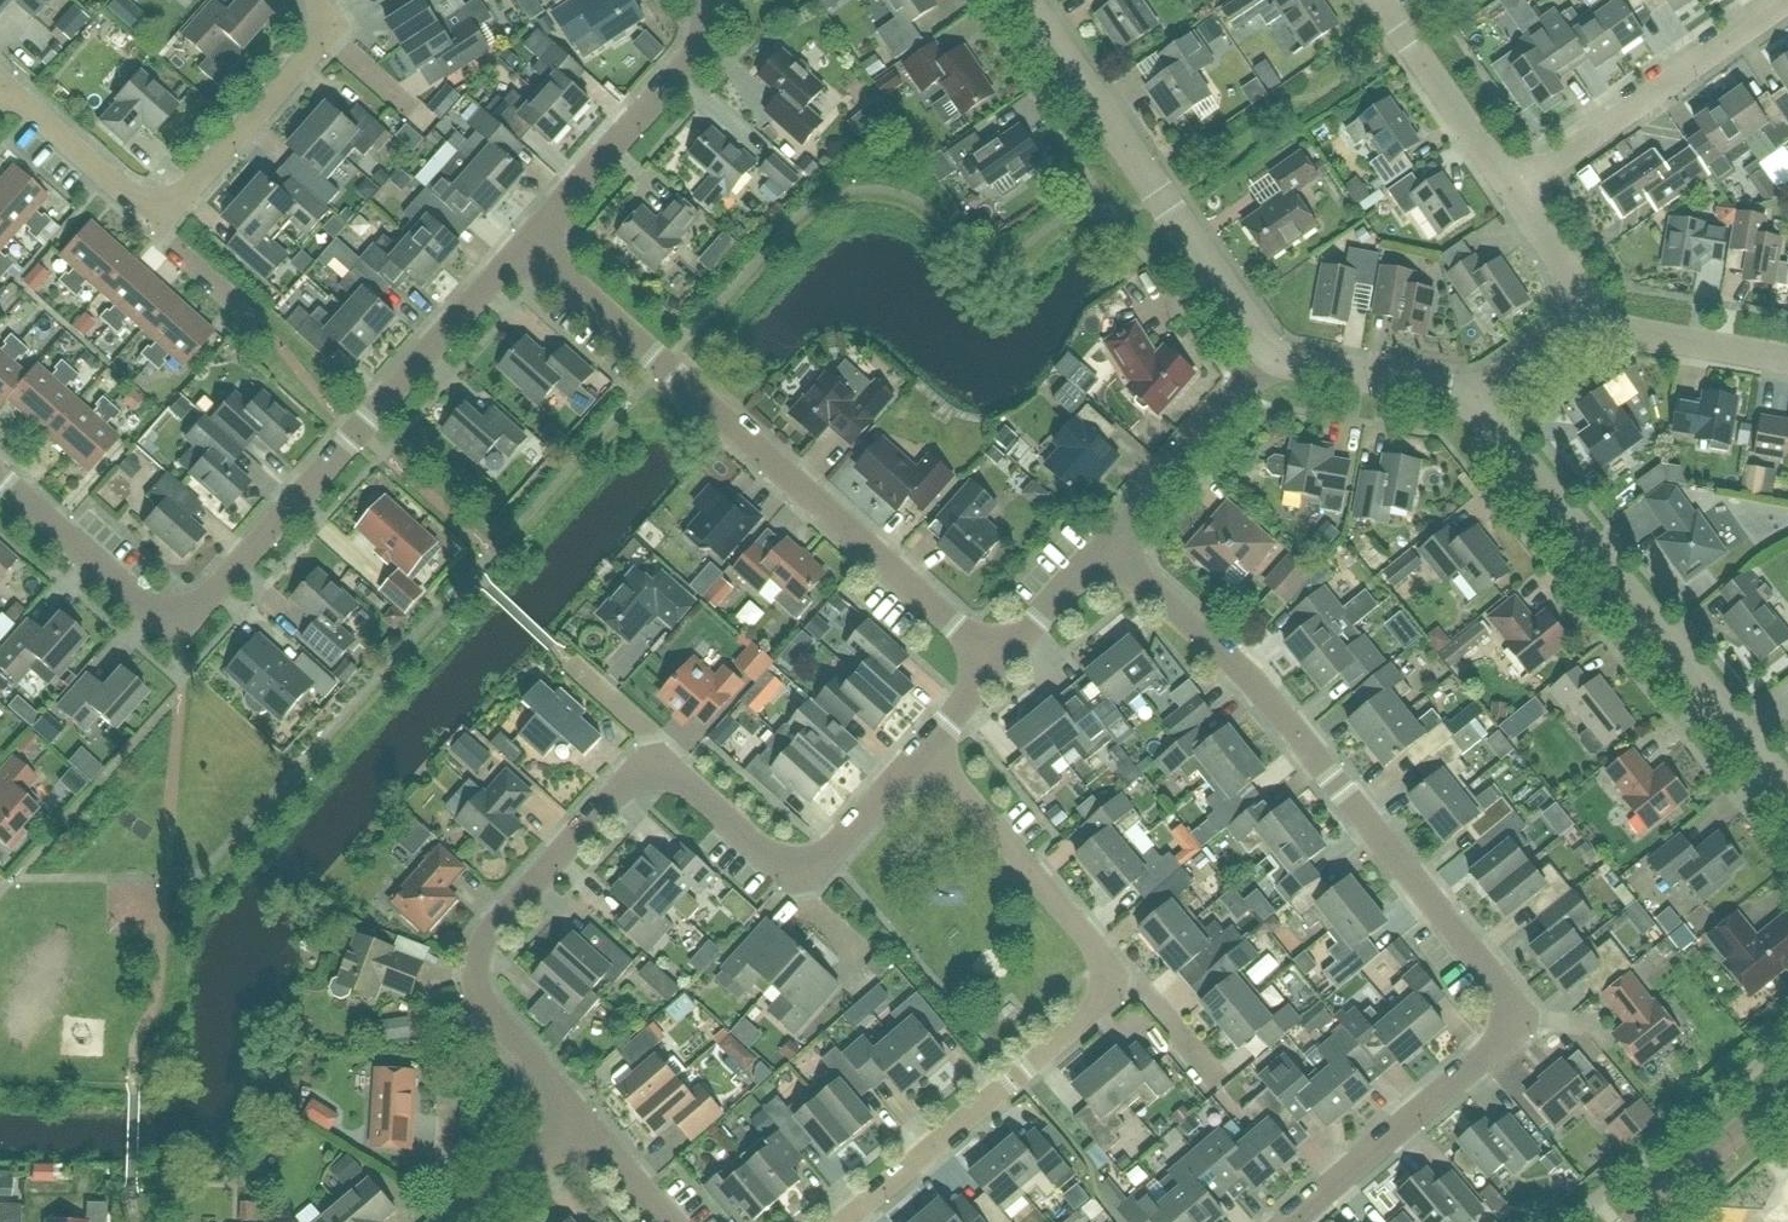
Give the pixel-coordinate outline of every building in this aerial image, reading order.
[(11,0),(0,0),(0,12),(11,0)] [(25,1),(20,7),(32,18),(48,0),(24,0),(25,1)] [(226,14),(212,2),(181,36),(207,59),(226,38),(240,51),(270,17),(260,8),(259,2),(257,0),(238,0),(226,14)] [(444,20),(437,9),(450,0),(401,0),(407,10),(387,23),(403,48),(445,21),(444,20)] [(604,0),(577,0),(553,16),(573,47),(595,32),(604,47),(613,41),(617,43),(626,38),(626,33),(645,20),(632,0),(612,0),(606,4),(604,0)] [(819,1),(826,12),(843,0),(818,0),(819,1)] [(897,18),(877,33),(896,60),(923,41),(911,24),(937,7),(932,0),(885,0),(897,18)] [(1158,26),(1140,0),(1104,0),(1109,8),(1096,16),(1121,52),(1158,26)] [(1321,0),(1281,0),(1269,9),(1263,0),(1240,0),(1223,11),(1236,30),(1259,15),(1267,27),(1283,16),(1304,49),(1338,26),(1321,0)] [(1646,6),(1641,0),(1600,0),(1602,3),(1590,11),(1620,53),(1643,37),(1630,17),(1646,6)] [(1675,14),(1696,0),(1665,0),(1675,14)] [(70,41),(88,23),(69,5),(52,23),(70,41)] [(445,21),(403,48),(419,72),(437,60),(448,78),(490,51),(471,21),(463,8),(444,20),(445,21)] [(1579,19),(1572,9),(1560,17),(1554,9),(1538,21),(1541,25),(1566,61),(1582,50),(1596,70),(1620,53),(1590,11),(1579,19)] [(556,31),(547,18),(538,23),(547,37),(556,31)] [(1523,47),(1494,68),(1524,111),(1535,103),(1540,109),(1541,108),(1545,113),(1562,101),(1558,96),(1564,92),(1550,72),(1566,61),(1541,25),(1518,41),(1523,47)] [(1213,62),(1194,34),(1157,59),(1167,74),(1146,89),(1171,125),(1211,97),(1195,75),(1213,62)] [(61,49),(54,44),(49,49),(56,55),(61,49)] [(947,60),(936,44),(903,66),(922,93),(938,82),(962,116),(994,94),(975,67),(977,66),(965,47),(947,60)] [(532,89),(571,123),(590,102),(572,86),(585,71),(555,45),(532,70),(541,78),(532,89)] [(796,63),(783,51),(759,78),(780,97),(766,114),(802,146),(823,123),(807,108),(825,88),(810,76),(810,69),(803,62),(796,63)] [(1772,69),(1786,88),(1771,99),(1787,123),(1787,57),(1772,69)] [(177,106),(176,105),(139,72),(113,101),(115,103),(98,122),(123,145),(141,125),(152,135),(177,106)] [(894,72),(874,84),(882,98),(902,86),(894,72)] [(69,95),(59,85),(50,94),(61,104),(69,95)] [(441,120),(458,101),(445,89),(437,97),(432,93),(424,101),(428,108),(441,120)] [(551,145),(571,123),(532,89),(522,99),(513,91),(504,102),(498,97),(485,111),(520,143),(533,129),(551,145)] [(1771,99),(1768,94),(1753,104),(1742,89),(1719,106),(1744,142),(1761,130),(1776,152),(1787,143),(1787,123),(1771,99)] [(1376,194),(1380,191),(1385,187),(1413,168),(1404,154),(1419,143),(1390,100),(1346,131),(1356,146),(1368,138),(1381,157),(1370,165),(1379,179),(1370,184),(1376,194)] [(308,126),(346,160),(355,149),(365,157),(387,132),(358,106),(345,120),(327,104),(308,126)] [(1717,186),(1735,173),(1730,166),(1751,152),(1744,142),(1719,106),(1695,122),(1705,137),(1690,148),(1710,176),(1717,186)] [(520,143),(485,111),(485,112),(483,110),(469,126),(477,132),(468,142),(458,153),(506,195),(525,174),(511,161),(524,146),(520,143)] [(327,181),(346,160),(308,126),(289,148),(296,154),(283,168),(293,178),(326,207),(340,192),(327,181)] [(1038,154),(1020,127),(994,145),(992,141),(984,146),(975,134),(948,153),(957,166),(973,192),(987,183),(990,187),(1011,173),(1016,181),(1041,164),(1035,156),(1038,154)] [(457,132),(448,143),(458,153),(468,142),(457,132)] [(740,155),(717,134),(694,159),(713,176),(694,198),(712,214),(728,195),(757,164),(743,152),(740,155)] [(1710,176),(1690,148),(1690,147),(1688,148),(1690,150),(1666,167),(1655,150),(1599,189),(1621,221),(1648,202),(1656,214),(1710,176)] [(487,217),(506,195),(458,153),(426,189),(458,217),(471,203),(487,217)] [(1269,261),(1317,227),(1294,195),(1318,178),(1301,153),(1270,175),(1283,193),(1273,201),(1274,202),(1243,224),(1269,261)] [(762,170),(787,192),(799,180),(773,157),(762,170)] [(939,184),(952,179),(946,162),(933,167),(939,184)] [(44,231),(51,222),(43,215),(41,217),(35,212),(48,197),(13,166),(0,180),(0,192),(44,231)] [(1772,180),(1783,195),(1787,191),(1787,169),(1772,180)] [(400,174),(385,191),(399,203),(413,186),(400,174)] [(1422,189),(1412,175),(1387,192),(1405,217),(1419,207),(1439,236),(1469,215),(1442,175),(1422,189)] [(330,211),(326,207),(293,178),(280,192),(263,176),(243,198),(282,232),(291,222),(307,236),(330,211)] [(1759,189),(1767,200),(1778,191),(1771,181),(1759,189)] [(445,232),(458,217),(426,189),(403,215),(411,222),(402,232),(410,239),(441,267),(461,246),(445,232)] [(1380,191),(1376,194),(1361,204),(1364,209),(1383,196),(1380,191)] [(44,231),(0,192),(0,229),(11,238),(22,225),(28,231),(26,233),(35,241),(44,231)] [(272,243),(282,232),(243,198),(224,220),(241,234),(228,249),(266,283),(288,258),(272,243)] [(679,241),(700,217),(679,198),(657,221),(643,208),(618,235),(633,249),(631,251),(655,272),(681,243),(679,241)] [(1718,225),(1733,227),(1736,212),(1728,200),(1715,208),(1718,225)] [(340,216),(348,223),(355,216),(347,209),(340,216)] [(1729,250),(1748,253),(1743,281),(1774,286),(1774,284),(1782,285),(1787,283),(1787,275),(1787,268),(1786,265),(1777,264),(1781,240),(1751,235),(1755,215),(1736,212),(1733,227),(1729,250)] [(1678,220),(1673,220),(1665,267),(1697,273),(1699,258),(1722,262),(1727,230),(1705,227),(1705,225),(1698,224),(1697,219),(1682,216),(1678,220)] [(66,290),(110,240),(89,222),(58,257),(72,270),(67,276),(64,274),(57,282),(66,290)] [(1364,228),(1354,235),(1362,246),(1372,239),(1364,228)] [(11,238),(0,229),(0,251),(11,238)] [(711,246),(725,258),(738,244),(724,232),(711,246)] [(441,267),(410,239),(400,250),(385,236),(371,251),(364,244),(354,253),(362,261),(386,283),(391,287),(404,273),(422,289),(441,267)] [(99,294),(131,259),(110,240),(66,290),(75,298),(83,290),(80,288),(86,282),(99,294)] [(1373,288),(1379,255),(1349,249),(1345,271),(1323,267),(1314,317),(1347,323),(1354,285),(1373,288)] [(7,272),(15,263),(6,256),(4,258),(0,254),(0,266),(7,272)] [(1484,271),(1474,257),(1448,275),(1464,299),(1479,289),(1501,321),(1529,301),(1500,260),(1484,271)] [(107,327),(151,278),(131,259),(99,294),(113,306),(108,312),(106,310),(98,319),(107,327)] [(345,311),(377,340),(396,318),(373,297),(386,283),(362,261),(339,287),(355,301),(345,311)] [(34,265),(22,289),(40,298),(52,274),(34,265)] [(1426,337),(1434,292),(1413,288),(1415,274),(1382,268),(1374,310),(1396,314),(1393,331),(1426,337)] [(141,331),(172,296),(151,278),(107,327),(116,335),(124,327),(122,325),(127,319),(141,331)] [(149,364),(193,315),(172,296),(141,331),(154,343),(149,349),(147,347),(139,355),(149,364)] [(336,322),(320,308),(310,319),(358,361),(377,340),(345,311),(336,322)] [(300,314),(286,327),(298,339),(311,326),(300,314)] [(193,315),(149,364),(157,372),(165,363),(163,361),(168,355),(182,368),(214,333),(193,315)] [(21,344),(34,355),(56,330),(43,319),(21,344)] [(1152,350),(1136,324),(1105,344),(1132,386),(1129,389),(1137,397),(1135,399),(1135,403),(1142,409),(1146,409),(1148,407),(1158,415),(1194,375),(1165,349),(1155,360),(1149,354),(1152,350)] [(18,343),(9,335),(2,344),(4,346),(0,350),(0,363),(18,343)] [(551,363),(526,339),(502,365),(502,371),(527,392),(527,396),(538,406),(556,386),(571,398),(593,373),(565,348),(551,363)] [(26,376),(12,364),(18,358),(20,360),(27,352),(18,343),(0,363),(0,405),(26,376)] [(96,361),(86,352),(80,359),(89,368),(96,361)] [(69,370),(60,362),(53,370),(55,372),(49,378),(36,365),(26,376),(0,405),(0,407),(5,401),(25,419),(69,370)] [(69,370),(26,419),(46,437),(77,403),(63,390),(69,384),(71,386),(78,378),(69,370)] [(809,388),(802,395),(803,401),(790,415),(817,440),(832,423),(839,430),(836,433),(851,446),(894,398),(875,382),(859,401),(827,373),(813,388),(809,388)] [(1070,384),(1056,400),(1072,414),(1086,399),(1070,384)] [(1619,409),(1605,388),(1578,407),(1592,428),(1580,436),(1602,468),(1642,441),(1620,409),(1619,409)] [(298,427),(260,393),(247,408),(232,395),(211,419),(243,448),(255,435),(276,453),(298,427)] [(1679,400),(1673,432),(1697,435),(1696,440),(1711,442),(1710,448),(1728,451),(1729,445),(1737,399),(1704,394),(1702,404),(1679,400)] [(133,395),(118,408),(135,427),(150,414),(133,395)] [(195,404),(204,413),(213,403),(203,395),(195,404)] [(67,456),(110,407),(101,398),(94,407),(96,409),(90,415),(77,403),(46,437),(67,456)] [(1659,431),(1663,402),(1649,400),(1645,429),(1659,431)] [(484,422),(466,406),(443,432),(479,464),(496,446),(509,458),(526,440),(494,410),(484,422)] [(110,407),(67,456),(88,474),(118,440),(104,427),(109,421),(112,423),(119,415),(110,407)] [(1114,429),(1089,407),(1078,418),(1076,416),(1052,443),(1062,453),(1048,469),(1079,497),(1100,473),(1103,476),(1120,458),(1102,442),(1114,429)] [(226,508),(249,483),(229,465),(242,451),(204,417),(183,440),(203,458),(188,474),(226,508)] [(1762,418),(1756,455),(1784,459),(1784,460),(1787,461),(1787,423),(1762,418)] [(997,443),(1007,452),(1019,438),(1009,429),(997,443)] [(916,470),(882,440),(856,469),(871,482),(869,484),(882,494),(880,496),(897,511),(916,489),(930,502),(953,477),(929,456),(916,470)] [(1351,463),(1323,458),(1326,446),(1293,440),(1289,459),(1275,456),(1268,461),(1267,470),(1271,476),(1286,479),(1283,493),(1303,496),(1302,501),(1321,504),(1320,510),(1342,514),(1351,463)] [(1379,488),(1360,484),(1354,518),(1387,524),(1390,508),(1411,512),(1420,463),(1384,457),(1379,488)] [(1662,465),(1667,483),(1684,486),(1679,467),(1662,465)] [(112,470),(92,496),(112,512),(132,486),(112,470)] [(1473,499),(1480,493),(1464,473),(1457,479),(1473,499)] [(181,559),(204,534),(185,517),(184,510),(181,507),(191,497),(165,474),(144,498),(152,504),(152,514),(143,525),(181,559)] [(1027,486),(1020,494),(1037,509),(1050,496),(1033,480),(1027,486)] [(969,575),(981,562),(985,561),(991,555),(991,551),(1003,537),(984,520),(997,505),(971,482),(945,511),(960,524),(958,526),(958,531),(960,532),(943,552),(969,575)] [(702,488),(690,503),(703,514),(716,499),(702,488)] [(1696,517),(1675,490),(1664,488),(1646,501),(1671,535),(1660,543),(1687,580),(1724,554),(1697,516),(1696,517)] [(907,501),(921,513),(930,502),(916,490),(907,501)] [(738,513),(719,496),(683,536),(700,551),(712,550),(724,561),(762,518),(746,504),(738,513)] [(409,573),(435,545),(386,500),(360,529),(409,573)] [(1251,572),(1275,545),(1228,503),(1186,550),(1197,560),(1196,562),(1205,570),(1207,569),(1220,581),(1238,561),(1251,572)] [(945,511),(927,531),(946,547),(960,533),(958,531),(957,525),(959,524),(945,511)] [(1447,529),(1419,552),(1446,585),(1460,574),(1479,597),(1509,573),(1490,548),(1492,546),(1477,527),(1458,543),(1447,529)] [(1317,559),(1329,546),(1316,534),(1304,547),(1317,559)] [(825,574),(787,540),(771,558),(756,545),(734,570),(759,593),(772,578),(785,590),(775,602),(797,621),(813,603),(806,596),(825,574)] [(16,561),(0,547),(0,578),(16,561)] [(1051,583),(1067,567),(1050,550),(1034,565),(1051,583)] [(1387,572),(1384,574),(1395,588),(1424,565),(1412,552),(1392,568),(1387,572)] [(1289,554),(1263,584),(1286,604),(1312,574),(1289,554)] [(334,666),(355,642),(340,628),(359,607),(318,571),(293,600),(317,621),(315,623),(316,624),(303,639),(334,666)] [(619,592),(599,615),(630,643),(656,614),(672,628),(695,602),(663,574),(652,587),(634,571),(617,591),(619,592)] [(1756,596),(1763,590),(1748,572),(1722,593),(1735,610),(1724,619),(1740,638),(1742,636),(1762,662),(1787,641),(1787,635),(1756,596)] [(407,611),(421,595),(399,575),(385,590),(407,611)] [(720,605),(734,589),(722,578),(703,599),(724,618),(729,613),(720,605)] [(759,594),(772,605),(784,590),(772,579),(759,594)] [(1285,645),(1304,667),(1353,627),(1378,607),(1365,591),(1342,610),(1324,588),(1292,615),(1304,630),(1285,645)] [(1531,623),(1526,616),(1528,614),(1515,598),(1489,619),(1508,642),(1505,645),(1529,675),(1569,642),(1545,612),(1531,623)] [(735,618),(750,632),(765,615),(750,601),(735,618)] [(807,630),(821,642),(842,619),(827,607),(807,630)] [(1423,638),(1403,613),(1386,626),(1406,651),(1423,638)] [(0,651),(0,669),(17,684),(28,671),(46,687),(55,677),(57,679),(70,663),(67,660),(85,639),(57,615),(40,635),(25,622),(0,651)] [(909,658),(869,622),(846,648),(853,654),(866,665),(856,676),(894,710),(914,688),(896,672),(909,658)] [(1477,622),(1438,654),(1451,670),(1490,638),(1477,622)] [(1353,627),(1304,667),(1322,690),(1340,675),(1352,689),(1384,663),(1364,637),(1362,638),(1353,627)] [(733,664),(755,684),(756,685),(768,672),(776,663),(742,633),(737,639),(747,648),(733,664)] [(301,674),(260,637),(232,668),(249,683),(246,688),(250,692),(247,695),(246,701),(248,706),(255,713),(261,714),(266,713),(267,712),(280,723),(298,702),(312,687),(325,699),(337,686),(311,662),(301,674)] [(1108,657),(1140,697),(1151,688),(1159,697),(1171,688),(1131,639),(1108,657)] [(1129,705),(1140,697),(1108,657),(1086,675),(1100,693),(1085,705),(1113,739),(1118,746),(1134,733),(1126,724),(1137,715),(1129,705)] [(715,675),(695,658),(660,696),(688,721),(695,714),(707,724),(742,685),(725,669),(723,667),(715,675)] [(345,685),(358,670),(347,660),(334,675),(345,685)] [(1367,745),(1406,713),(1397,702),(1411,691),(1389,665),(1355,692),(1367,708),(1348,723),(1367,745)] [(146,694),(119,670),(101,689),(86,676),(56,708),(83,732),(97,716),(114,730),(146,694)] [(1590,686),(1577,670),(1551,691),(1565,708),(1570,704),(1591,730),(1582,737),(1582,743),(1591,754),(1596,755),(1633,725),(1614,700),(1615,699),(1599,679),(1590,686)] [(780,682),(768,672),(756,685),(755,684),(740,701),(753,712),(780,682)] [(812,700),(811,701),(844,730),(857,715),(875,732),(894,710),(856,676),(847,686),(838,678),(816,703),(812,700)] [(1085,676),(1071,687),(1085,704),(1099,693),(1085,676)] [(556,696),(541,683),(523,702),(538,716),(520,736),(545,759),(555,747),(559,750),(558,752),(558,753),(558,754),(558,755),(558,756),(558,757),(559,758),(560,758),(561,759),(562,760),(564,760),(566,759),(567,759),(568,758),(569,757),(569,756),(570,754),(570,753),(569,752),(569,751),(568,750),(571,746),(584,758),(602,739),(581,719),(586,713),(561,690),(556,696)] [(1068,717),(1084,704),(1070,687),(1054,700),(1068,717)] [(1178,741),(1212,714),(1198,697),(1164,724),(1178,741)] [(844,730),(811,701),(790,725),(783,726),(776,734),(830,783),(832,781),(831,781),(849,760),(841,753),(853,738),(844,730)] [(1113,739),(1085,705),(1068,719),(1053,701),(1031,719),(1063,758),(1074,749),(1085,762),(1110,742),(1113,739)] [(1415,768),(1454,737),(1432,711),(1415,724),(1406,713),(1367,745),(1385,768),(1403,753),(1415,768)] [(1511,742),(1529,728),(1517,713),(1499,727),(1511,742)] [(1052,767),(1063,758),(1031,719),(1008,737),(1027,760),(1013,771),(1010,767),(1008,768),(1036,802),(1063,780),(1052,767)] [(1477,721),(1470,726),(1482,741),(1488,735),(1477,721)] [(1427,821),(1467,788),(1458,777),(1468,770),(1459,759),(1464,754),(1482,741),(1470,726),(1454,738),(1454,737),(1415,768),(1428,783),(1409,798),(1427,821)] [(1198,728),(1155,762),(1168,778),(1180,769),(1188,779),(1198,772),(1207,783),(1246,751),(1228,728),(1210,743),(1198,728)] [(829,784),(830,783),(776,734),(766,746),(769,749),(761,758),(759,756),(745,772),(783,805),(784,804),(776,798),(789,784),(811,804),(829,783),(829,784)] [(464,737),(447,759),(474,779),(490,757),(464,737)] [(1227,828),(1258,803),(1246,788),(1265,773),(1246,751),(1207,783),(1216,794),(1206,801),(1215,813),(1207,819),(1220,834),(1227,828)] [(1653,776),(1633,752),(1607,773),(1626,797),(1624,799),(1648,829),(1688,797),(1664,767),(1653,776)] [(1149,757),(1135,768),(1142,776),(1155,765),(1149,757)] [(23,836),(17,830),(36,810),(20,796),(35,780),(12,759),(0,772),(0,843),(3,846),(4,845),(10,850),(23,836)] [(511,817),(532,794),(507,771),(486,794),(484,792),(458,821),(496,855),(522,827),(511,817)] [(69,789),(75,794),(87,781),(81,776),(72,785),(69,789)] [(1476,843),(1515,812),(1502,797),(1498,800),(1489,789),(1476,800),(1467,788),(1427,821),(1446,843),(1464,828),(1476,843)] [(1096,879),(1135,845),(1125,834),(1142,820),(1120,795),(1082,827),(1083,828),(1088,824),(1099,837),(1077,856),(1096,879)] [(1180,817),(1201,807),(1196,797),(1176,807),(1180,817)] [(1258,803),(1227,828),(1249,855),(1259,847),(1267,858),(1307,826),(1289,803),(1278,812),(1266,797),(1258,803)] [(417,849),(430,835),(415,821),(415,820),(407,812),(403,817),(410,824),(400,835),(417,849)] [(1488,896),(1528,864),(1519,853),(1528,845),(1519,834),(1527,828),(1515,812),(1476,843),(1489,858),(1470,873),(1488,896)] [(1288,903),(1320,878),(1307,863),(1325,848),(1307,826),(1267,858),(1276,869),(1267,877),(1288,903)] [(1743,865),(1719,834),(1694,854),(1680,836),(1648,862),(1670,888),(1682,878),(1702,902),(1730,880),(1728,877),(1743,865)] [(1135,845),(1096,879),(1114,901),(1137,881),(1149,895),(1149,896),(1183,868),(1170,852),(1162,859),(1153,848),(1144,856),(1135,845)] [(652,848),(631,870),(688,921),(698,910),(698,904),(686,893),(692,887),(700,894),(716,877),(682,846),(672,857),(677,861),(672,867),(652,848)] [(451,884),(464,869),(439,847),(420,868),(421,869),(391,902),(426,934),(457,899),(445,889),(450,883),(451,884)] [(1537,918),(1571,891),(1550,864),(1537,875),(1528,864),(1488,896),(1506,918),(1525,903),(1537,918)] [(1158,952),(1197,919),(1187,908),(1197,900),(1187,889),(1195,882),(1183,868),(1149,896),(1161,911),(1139,930),(1158,952)] [(673,908),(631,870),(611,892),(628,907),(614,922),(647,952),(671,926),(663,918),(673,908)] [(1328,933),(1368,901),(1350,879),(1332,893),(1320,878),(1288,903),(1310,930),(1319,922),(1328,933)] [(1571,891),(1537,918),(1550,933),(1531,949),(1549,971),(1589,939),(1580,928),(1593,917),(1571,891)] [(757,912),(745,901),(732,916),(744,927),(757,912)] [(1368,901),(1328,933),(1337,944),(1328,952),(1335,961),(1323,971),(1338,990),(1350,980),(1380,955),(1367,939),(1386,924),(1368,901)] [(1624,910),(1634,923),(1645,913),(1636,901),(1626,908),(1624,910)] [(1738,914),(1708,938),(1728,962),(1724,964),(1751,997),(1785,969),(1787,972),(1787,971),(1787,920),(1784,916),(1757,938),(1738,914)] [(1199,955),(1212,970),(1245,942),(1232,926),(1224,932),(1215,922),(1206,929),(1197,919),(1158,952),(1176,974),(1199,955)] [(755,985),(765,995),(773,987),(804,952),(802,949),(801,950),(767,920),(723,969),(748,992),(755,985)] [(553,957),(592,991),(604,978),(613,986),(634,963),(604,936),(603,937),(608,941),(596,954),(574,935),(554,956),(554,955),(553,957)] [(422,964),(393,953),(394,950),(358,936),(350,956),(345,969),(342,976),(333,980),(330,989),(333,997),(342,1000),(350,997),(353,989),(375,998),(381,982),(390,986),(389,988),(410,996),(422,964)] [(1589,939),(1549,971),(1567,994),(1583,980),(1595,996),(1632,966),(1611,940),(1598,950),(1589,939)] [(1403,968),(1412,960),(1402,948),(1396,941),(1387,949),(1403,968)] [(1212,970),(1224,985),(1202,1004),(1221,1026),(1258,995),(1239,973),(1258,957),(1245,942),(1212,970)] [(804,952),(773,987),(783,996),(769,1012),(795,1034),(839,985),(806,955),(807,954),(804,952)] [(592,991),(553,957),(552,958),(533,979),(548,992),(531,1011),(546,1025),(550,1021),(554,1024),(544,1035),(556,1049),(600,1000),(592,991)] [(867,968),(880,979),(888,970),(875,958),(867,968)] [(1443,997),(1418,967),(1392,989),(1400,998),(1389,1007),(1422,1046),(1444,1027),(1429,1009),(1443,997)] [(660,969),(641,984),(651,998),(671,983),(660,969)] [(1263,994),(1273,1006),(1284,997),(1288,1002),(1307,986),(1293,969),(1263,994)] [(1654,1005),(1630,975),(1603,996),(1623,1020),(1626,1018),(1631,1023),(1614,1037),(1638,1067),(1680,1034),(1656,1003),(1654,1005)] [(928,1035),(942,1022),(917,993),(891,1015),(902,1028),(891,1037),(924,1076),(947,1057),(928,1035)] [(1269,1036),(1276,1043),(1301,1022),(1287,1006),(1276,1016),(1258,995),(1221,1026),(1240,1048),(1262,1029),(1273,1042),(1269,1036)] [(660,1013),(666,1027),(685,1019),(680,1006),(660,1013)] [(1345,1029),(1369,1058),(1384,1046),(1400,1065),(1422,1046),(1389,1007),(1379,1016),(1371,1007),(1360,1016),(1355,1010),(1348,1017),(1343,1011),(1335,1018),(1345,1029)] [(380,1043),(412,1038),(409,1018),(377,1023),(380,1043)] [(637,1112),(676,1079),(686,1070),(674,1057),(664,1065),(651,1051),(661,1042),(648,1028),(619,1053),(619,1054),(623,1050),(640,1070),(617,1089),(637,1112)] [(1355,1071),(1369,1058),(1345,1029),(1308,1060),(1316,1070),(1349,1109),(1371,1090),(1355,1071)] [(719,1048),(746,1072),(758,1059),(730,1035),(719,1048)] [(869,1085),(870,1084),(883,1072),(903,1095),(924,1076),(891,1037),(881,1046),(873,1037),(867,1042),(864,1038),(843,1056),(869,1085)] [(1174,1085),(1137,1042),(1122,1055),(1118,1050),(1096,1068),(1129,1107),(1140,1098),(1148,1107),(1174,1085)] [(854,1098),(869,1085),(843,1056),(836,1048),(822,1060),(832,1072),(822,1080),(830,1089),(817,1100),(851,1139),(873,1120),(854,1098)] [(1293,1118),(1294,1118),(1308,1105),(1327,1128),(1349,1109),(1316,1070),(1305,1079),(1285,1056),(1259,1078),(1268,1088),(1293,1118)] [(1583,1085),(1562,1061),(1548,1073),(1550,1076),(1526,1096),(1555,1130),(1584,1106),(1599,1123),(1622,1103),(1597,1073),(1583,1085)] [(1093,1110),(1078,1122),(1105,1154),(1121,1140),(1116,1134),(1126,1126),(1118,1116),(1129,1107),(1096,1068),(1074,1087),(1093,1110)] [(414,1095),(415,1072),(377,1070),(372,1147),(411,1149),(413,1119),(410,1119),(412,1094),(414,1095)] [(689,1094),(676,1079),(637,1112),(657,1136),(674,1121),(691,1140),(723,1114),(698,1086),(689,1094)] [(1278,1131),(1293,1118),(1268,1088),(1242,1110),(1252,1123),(1241,1132),(1275,1172),(1297,1153),(1278,1131)] [(795,1147),(796,1147),(809,1135),(829,1158),(851,1139),(817,1100),(805,1110),(797,1101),(788,1109),(778,1097),(763,1110),(766,1112),(776,1124),(795,1147)] [(1632,1106),(1619,1117),(1636,1137),(1649,1126),(1656,1120),(1640,1100),(1632,1106)] [(1540,1153),(1509,1117),(1493,1131),(1484,1121),(1458,1142),(1464,1149),(1457,1156),(1456,1161),(1466,1172),(1471,1172),(1478,1166),(1488,1178),(1505,1164),(1514,1175),(1540,1153)] [(1210,1140),(1195,1152),(1215,1176),(1227,1190),(1242,1177),(1253,1191),(1275,1172),(1241,1132),(1232,1122),(1222,1131),(1221,1130),(1210,1139),(1210,1140)] [(1015,1137),(992,1156),(1026,1195),(1036,1186),(1048,1199),(1074,1177),(1033,1130),(1019,1142),(1015,1137)] [(787,1165),(799,1155),(780,1133),(768,1143),(764,1139),(740,1158),(777,1202),(800,1182),(787,1165)] [(1105,1154),(1095,1142),(1084,1152),(1092,1161),(1092,1162),(1093,1163),(1099,1170),(1111,1161),(1105,1154)] [(1227,1190),(1195,1152),(1170,1174),(1181,1188),(1170,1197),(1191,1221),(1216,1221),(1224,1215),(1213,1202),(1227,1190)] [(975,1210),(985,1221),(1011,1221),(1004,1214),(1026,1195),(992,1156),(970,1175),(989,1197),(975,1210)] [(777,1202),(740,1158),(705,1188),(730,1217),(742,1207),(754,1221),(777,1202)] [(82,1206),(82,1194),(101,1195),(102,1170),(32,1169),(31,1190),(68,1191),(67,1205),(82,1206)] [(1451,1173),(1438,1184),(1426,1170),(1398,1194),(1423,1221),(1442,1221),(1449,1216),(1454,1221),(1469,1221),(1483,1210),(1451,1173)] [(10,1197),(11,1176),(0,1175),(0,1197),(10,1197)] [(396,1212),(369,1180),(319,1221),(384,1221),(396,1212)] [(1119,1211),(1128,1221),(1191,1221),(1170,1197),(1158,1208),(1143,1190),(1119,1211)] [(919,1219),(921,1221),(985,1221),(962,1195),(947,1207),(941,1200),(919,1219)] [(106,1204),(86,1204),(85,1221),(106,1221),(106,1204)] [(19,1207),(0,1206),(0,1221),(18,1221),(19,1207)] [(1095,1206),(1065,1221),(1104,1221),(1095,1206)]
